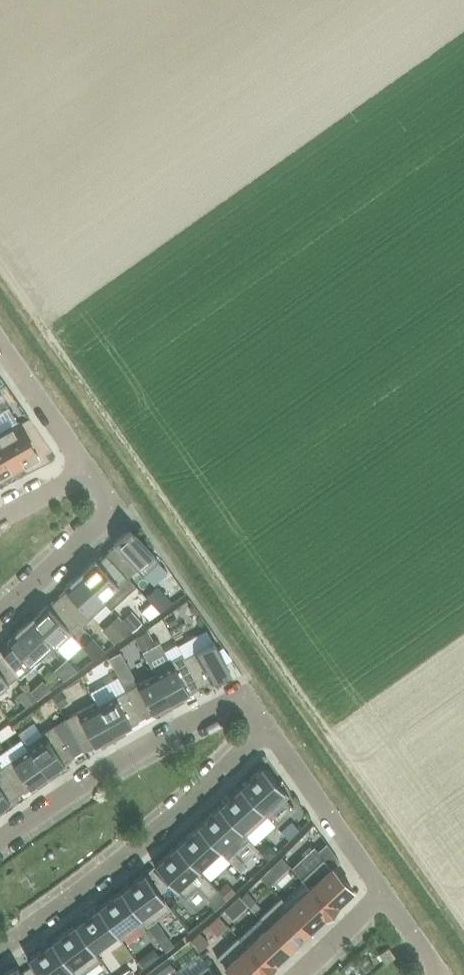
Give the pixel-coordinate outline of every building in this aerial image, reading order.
[(0,434),(0,436),(18,468),(37,457),(18,424),(0,434)] [(0,436),(0,478),(18,468),(0,436)] [(159,562),(129,530),(113,544),(115,546),(105,554),(127,578),(136,569),(143,576),(159,562)] [(127,578),(105,554),(96,562),(95,561),(80,575),(106,603),(111,609),(136,587),(127,578)] [(106,603),(80,575),(65,589),(66,590),(57,599),(81,626),(106,603)] [(160,590),(149,601),(159,612),(172,603),(160,590)] [(81,626),(57,599),(47,607),(46,606),(31,620),(57,648),(72,634),(69,631),(78,623),(81,626)] [(134,614),(124,623),(130,630),(131,632),(142,624),(134,614)] [(113,644),(130,630),(124,623),(117,616),(100,630),(113,644)] [(29,668),(53,645),(56,649),(57,648),(31,620),(15,634),(17,635),(7,644),(0,650),(0,651),(19,676),(29,668)] [(181,654),(199,686),(210,680),(211,682),(230,671),(206,629),(177,645),(182,654),(181,654)] [(134,638),(142,651),(154,645),(145,630),(134,638)] [(82,647),(93,659),(103,652),(91,638),(82,647)] [(0,651),(0,690),(19,676),(0,651)] [(108,658),(118,676),(130,670),(120,652),(108,658)] [(152,670),(171,704),(189,694),(188,692),(199,686),(181,654),(152,670)] [(126,691),(141,718),(152,712),(153,714),(171,704),(152,670),(151,671),(154,675),(126,691)] [(94,702),(113,736),(131,726),(130,725),(141,718),(126,691),(118,676),(89,692),(94,702)] [(30,691),(37,699),(40,697),(50,690),(50,689),(48,687),(47,686),(45,684),(45,683),(43,680),(30,691)] [(19,699),(25,708),(36,700),(29,691),(19,699)] [(69,703),(60,691),(52,697),(60,709),(69,703)] [(64,719),(82,751),(94,745),(95,746),(113,736),(94,702),(64,719)] [(53,726),(41,734),(33,723),(18,734),(25,745),(47,777),(65,765),(63,763),(74,756),(82,751),(64,719),(53,726)] [(19,794),(29,787),(30,789),(47,777),(25,745),(27,749),(1,767),(0,765),(0,767),(19,794)] [(240,786),(239,786),(266,816),(288,796),(274,780),(275,779),(266,770),(265,771),(261,766),(260,767),(261,768),(241,787),(240,786)] [(10,803),(9,801),(19,794),(0,767),(0,810),(10,803)] [(218,805),(218,806),(245,836),(266,816),(239,786),(238,787),(239,788),(219,806),(218,805)] [(197,825),(220,851),(227,859),(248,839),(245,836),(218,806),(217,806),(218,807),(198,826),(197,825)] [(280,831),(289,840),(290,838),(299,830),(291,821),(280,831)] [(176,844),(175,845),(198,869),(199,869),(219,850),(219,851),(220,851),(197,825),(196,826),(197,827),(177,845),(176,844)] [(155,864),(154,865),(184,898),(196,910),(208,899),(217,890),(198,869),(175,845),(176,846),(156,865),(155,864)] [(260,851),(268,860),(276,853),(271,848),(264,848),(260,851)] [(271,867),(270,867),(271,867),(278,875),(279,876),(289,866),(281,858),(281,857),(271,867)] [(338,906),(337,905),(352,890),(349,887),(350,886),(342,877),(341,878),(323,858),(301,878),(332,912),(338,906)] [(121,889),(120,890),(144,923),(147,926),(171,909),(144,872),(143,873),(144,874),(122,890),(121,889)] [(310,930),(324,917),(325,918),(332,912),(301,878),(300,879),(303,883),(284,901),(280,897),(280,898),(310,930)] [(218,890),(217,890),(226,900),(228,898),(235,892),(235,891),(226,882),(218,890)] [(98,906),(97,907),(117,934),(121,940),(143,923),(144,923),(120,890),(120,891),(99,907),(98,906)] [(217,891),(208,899),(217,908),(226,900),(217,890),(217,891)] [(247,890),(239,897),(247,906),(255,898),(247,890)] [(232,920),(247,906),(239,897),(224,911),(232,920)] [(289,950),(310,930),(280,898),(259,918),(289,950)] [(74,923),(74,924),(93,951),(94,950),(116,934),(117,934),(97,907),(96,907),(97,908),(75,924),(74,923)] [(227,928),(217,917),(207,927),(217,937),(227,928)] [(268,971),(275,965),(274,964),(289,950),(259,918),(258,918),(261,922),(242,940),(238,937),(268,971)] [(51,941),(75,974),(80,974),(100,960),(93,951),(74,924),(73,924),(74,925),(52,941),(51,940),(51,941)] [(164,932),(155,938),(165,951),(171,947),(173,945),(164,932)] [(208,942),(199,932),(189,940),(199,951),(208,942)] [(232,974),(264,974),(268,971),(238,937),(216,958),(232,974)] [(27,958),(39,974),(75,974),(51,941),(50,941),(51,942),(29,958),(28,957),(27,958)] [(153,947),(146,953),(152,961),(159,956),(159,955),(153,947)] [(378,954),(385,964),(395,957),(388,947),(378,954)] [(149,971),(149,972),(152,974),(167,974),(176,968),(168,957),(149,971)] [(215,974),(208,964),(193,974),(216,974),(215,974)] [(16,965),(15,966),(16,967),(1,974),(22,974),(16,965)]
